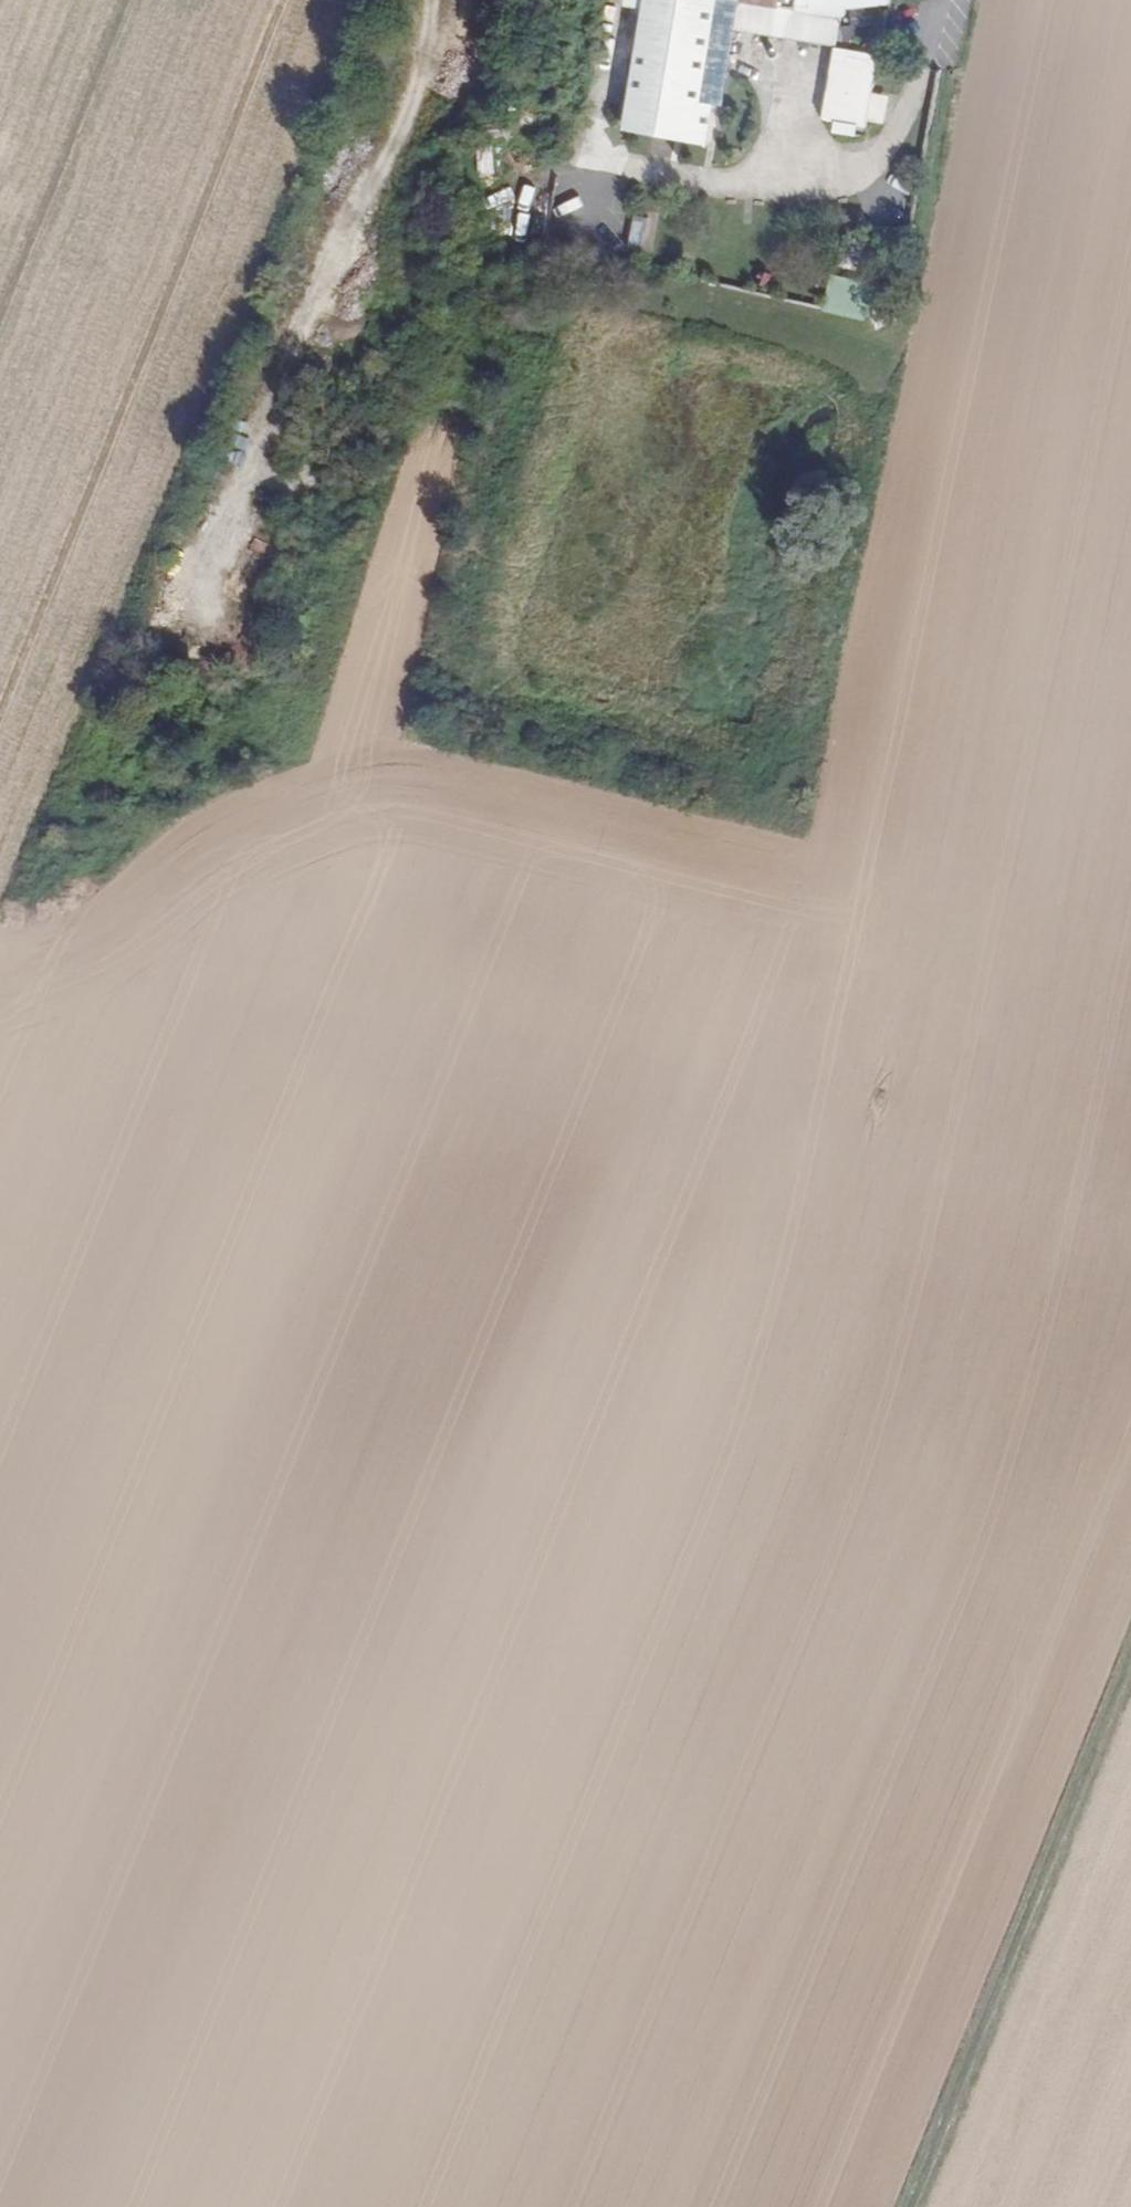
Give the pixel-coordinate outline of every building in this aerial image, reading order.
[(894,0),(653,0),(653,5),(648,38),(639,92),(636,107),(633,129),(712,149),(718,109),(736,0),(745,2),(779,9),(846,23),(849,16),(892,11),(894,0)] [(727,110),(740,30),(745,2),(736,0),(718,109),(727,110)] [(773,37),(779,9),(745,2),(740,30),(773,37)] [(840,52),(846,23),(779,9),(773,37),(840,52)] [(876,108),(886,49),(859,43),(855,60),(841,57),(832,98),(876,108)] [(636,107),(639,92),(628,91),(626,106),(636,107)]
